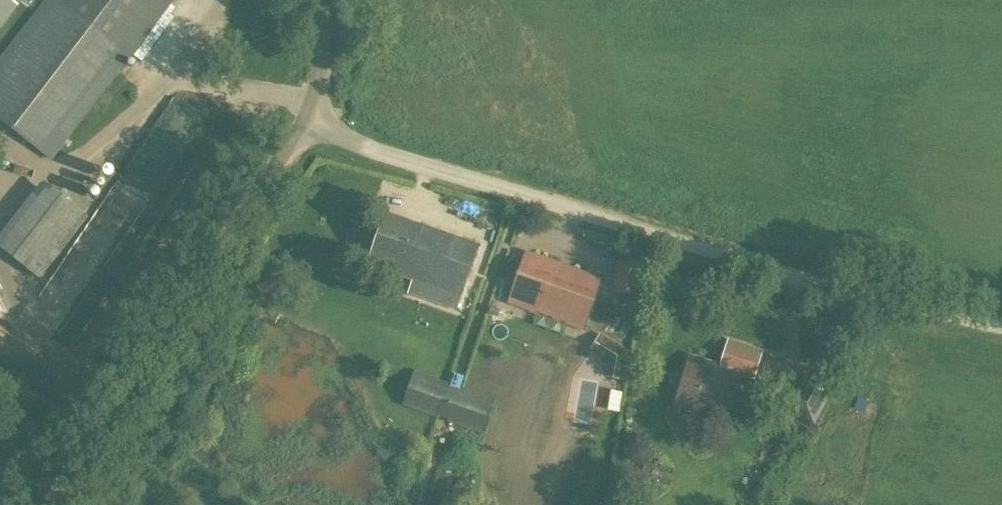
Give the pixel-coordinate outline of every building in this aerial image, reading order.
[(131,57),(130,57),(174,0),(46,0),(0,60),(0,121),(52,161),(131,57)] [(15,7),(6,0),(0,0),(0,26),(15,7)] [(39,279),(88,216),(42,181),(0,235),(0,249),(39,279)] [(457,311),(461,297),(479,247),(386,213),(368,264),(411,280),(407,293),(457,311)] [(601,280),(525,253),(508,301),(584,328),(601,280)] [(70,277),(48,291),(62,313),(84,298),(70,277)] [(604,333),(600,352),(629,358),(633,339),(604,333)] [(754,380),(764,350),(728,339),(720,365),(690,355),(674,406),(726,422),(741,376),(754,380)] [(404,403),(431,413),(483,432),(492,406),(413,378),(404,403)] [(811,430),(829,397),(800,381),(782,415),(811,430)] [(646,482),(652,462),(638,458),(633,479),(646,482)]
